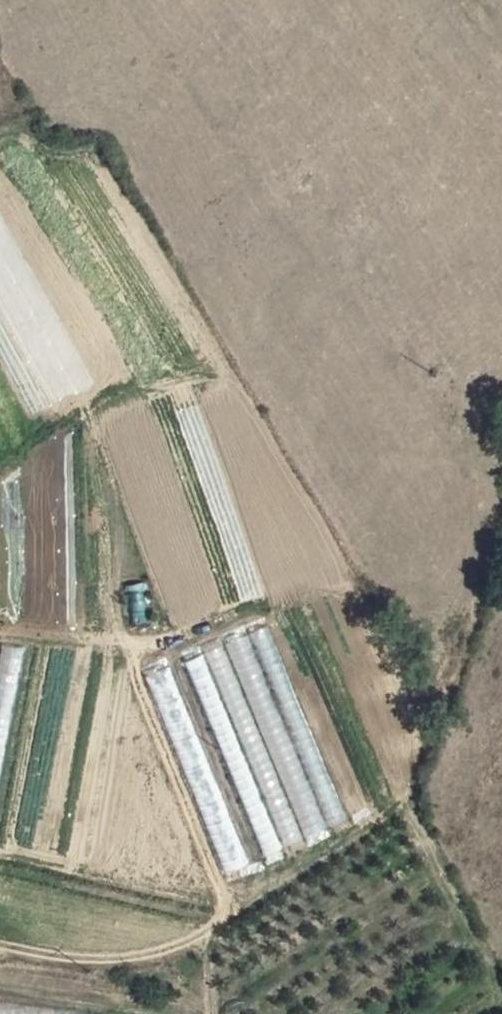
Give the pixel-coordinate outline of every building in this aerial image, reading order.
[(342,818),(264,619),(182,658),(267,861),(342,818)] [(0,648),(0,759),(22,639),(2,635),(0,648)] [(242,865),(164,668),(143,676),(221,873),(242,865)]
